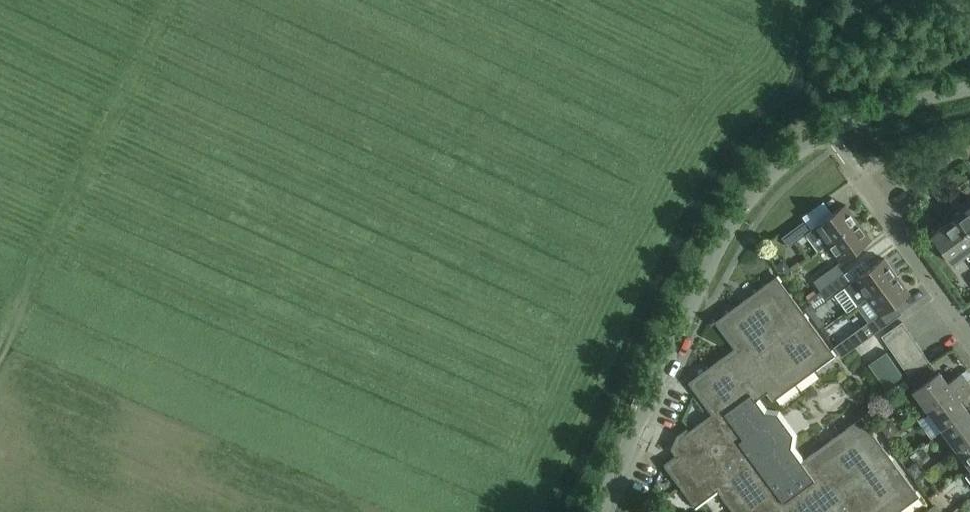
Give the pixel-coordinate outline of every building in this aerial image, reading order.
[(816,227),(812,230),(806,235),(818,252),(828,244),(859,222),(846,205),(816,227)] [(969,237),(969,208),(956,218),(969,237)] [(956,218),(932,236),(953,264),(965,255),(968,260),(969,259),(969,237),(956,218)] [(789,247),(806,235),(812,230),(805,220),(782,237),(789,247)] [(872,240),(859,222),(828,244),(841,262),(872,240)] [(885,258),(851,283),(845,288),(835,295),(847,312),(867,298),(898,276),(885,258)] [(844,274),(838,264),(814,281),(821,291),(844,274)] [(845,288),(851,283),(844,274),(821,291),(828,300),(835,295),(845,288)] [(911,294),(898,276),(867,298),(880,316),(911,294)] [(680,438),(680,439),(682,437),(689,448),(670,462),(676,469),(670,473),(690,499),(695,495),(700,503),(723,486),(728,493),(722,497),(734,511),(771,511),(775,510),(776,511),(898,511),(911,502),(907,497),(915,491),(865,423),(857,429),(854,423),(828,442),(831,448),(817,458),(813,453),(801,462),(794,453),(790,448),(792,435),(777,414),(764,413),(761,408),(761,407),(756,401),(767,392),(774,400),(787,390),(783,385),(790,380),(794,385),(807,375),(803,370),(810,365),(814,370),(827,361),(823,355),(831,350),(780,282),(773,287),(769,282),(755,292),(759,297),(753,302),(749,297),(723,316),(727,321),(719,327),(740,355),(735,359),(734,357),(727,363),(723,357),(697,376),(701,382),(693,387),(713,414),(708,417),(679,438),(680,438)] [(860,344),(883,327),(876,318),(852,335),(860,344)] [(889,347),(910,333),(903,322),(882,336),(889,347)] [(917,343),(910,333),(889,347),(896,357),(917,343)] [(924,353),(917,343),(896,357),(903,367),(924,353)] [(886,352),(868,364),(885,388),(903,375),(886,352)] [(931,363),(924,353),(903,367),(909,377),(910,377),(931,363)] [(910,377),(909,377),(907,379),(915,391),(913,392),(927,411),(968,382),(962,374),(948,384),(940,372),(938,373),(931,363),(910,377)] [(969,380),(969,373),(967,370),(962,374),(968,382),(969,380)] [(968,382),(927,411),(942,431),(969,411),(961,400),(969,394),(969,385),(968,382)] [(942,431),(956,450),(969,440),(969,413),(969,411),(942,431)] [(891,420),(881,427),(888,436),(898,429),(891,420)] [(956,450),(969,469),(969,440),(956,450)] [(920,465),(914,464),(908,468),(915,478),(924,471),(920,465)]
